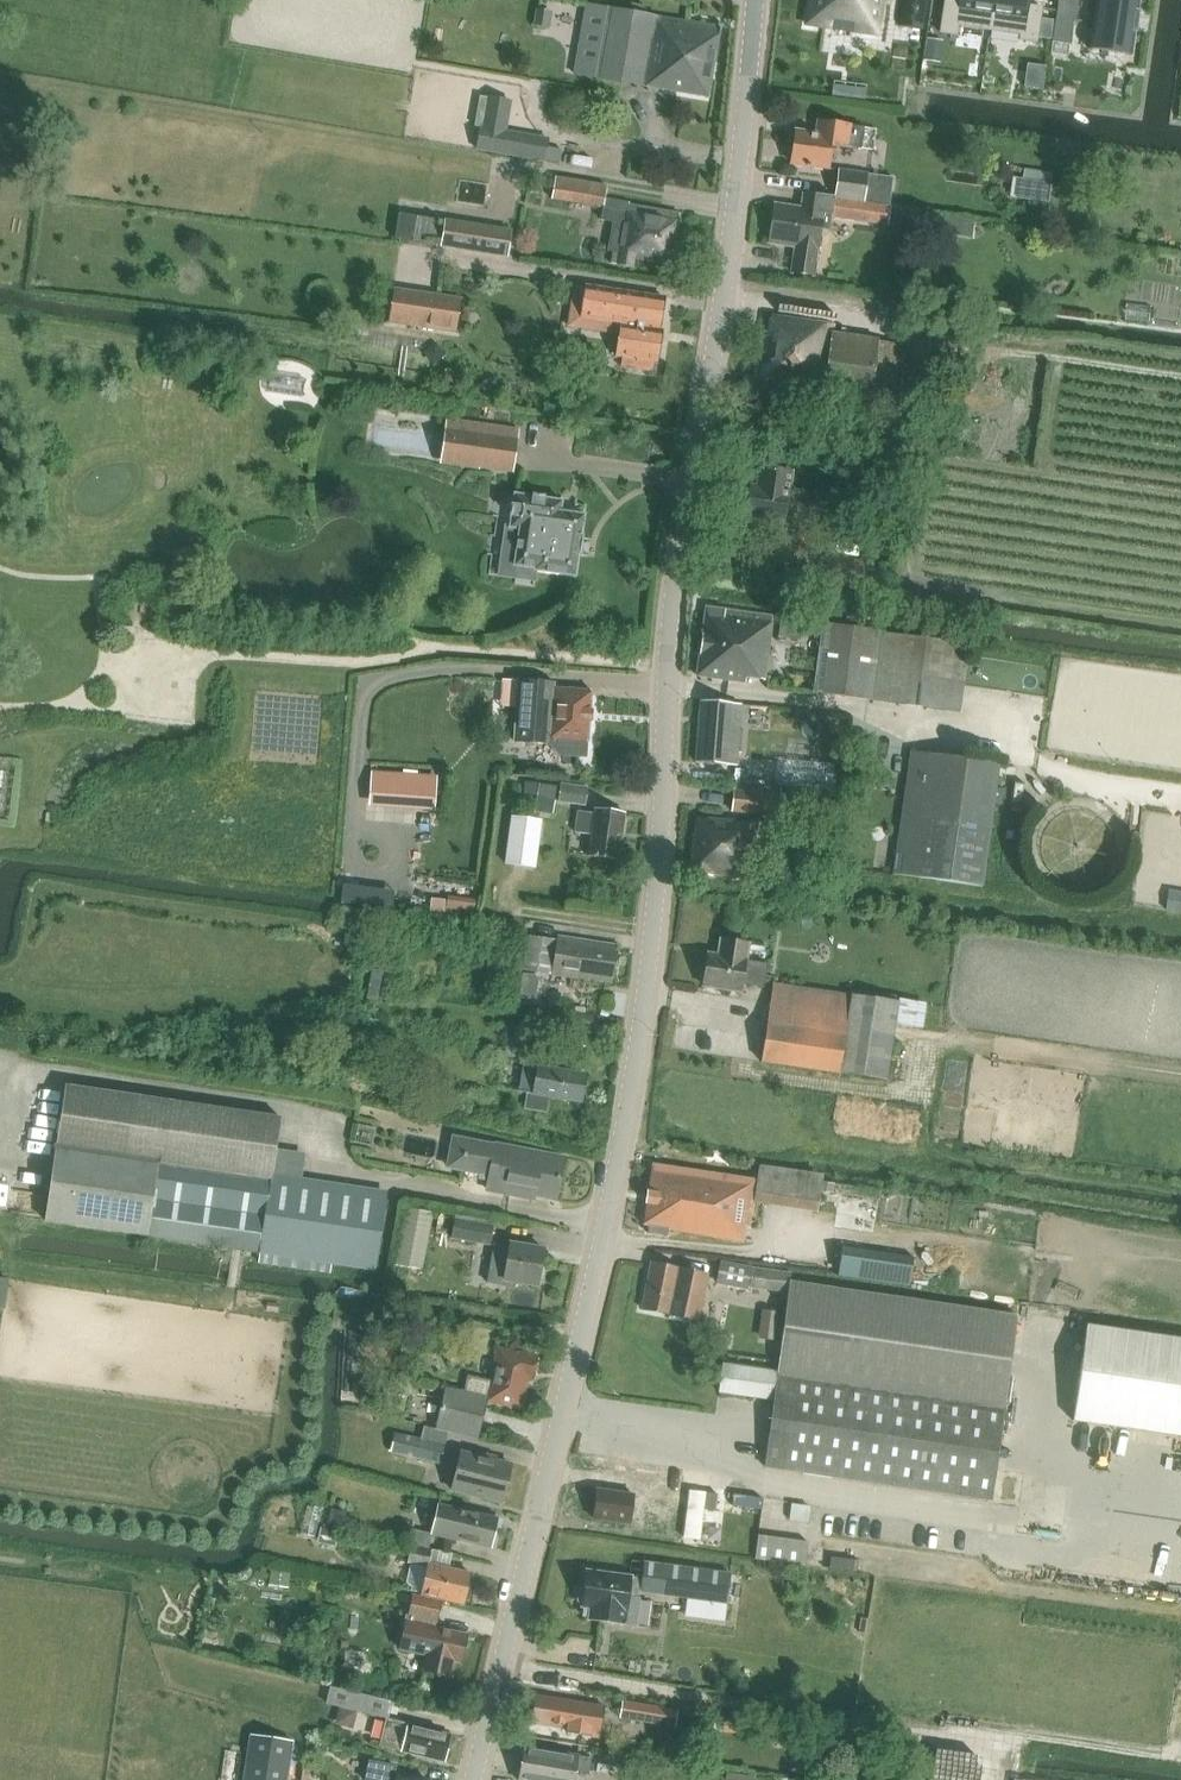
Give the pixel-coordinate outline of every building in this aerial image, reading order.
[(805,24),(831,28),(832,19),(854,22),(852,31),(878,35),(883,0),(809,0),(805,24)] [(900,22),(922,25),(926,0),(903,0),(900,22)] [(940,33),(957,35),(959,26),(990,30),(994,0),(945,0),(940,33)] [(990,30),(1021,35),(1020,40),(1037,42),(1042,8),(1027,6),(1028,0),(994,0),(990,30)] [(1056,18),(1074,21),(1077,1),(1073,0),(1059,0),(1056,18)] [(1089,49),(1131,55),(1140,0),(1096,0),(1089,49)] [(599,77),(711,96),(723,26),(721,26),(721,25),(611,8),(599,77)] [(536,10),(533,25),(550,28),(553,13),(536,10)] [(928,41),(925,59),(940,62),(943,44),(928,41)] [(845,87),(833,85),(832,95),(844,97),(845,87)] [(481,97),(476,126),(482,127),(478,149),(493,152),(544,161),(547,145),(498,137),(504,101),(481,97)] [(797,132),(793,162),(830,167),(834,143),(864,148),(867,128),(820,121),(818,135),(797,132)] [(1020,197),(1048,201),(1052,172),(1023,168),(1020,197)] [(840,170),(836,199),(876,205),(880,176),(840,170)] [(601,206),(605,184),(554,175),(550,196),(601,206)] [(777,205),(771,241),(796,245),(792,271),(815,274),(818,248),(822,248),(823,238),(820,236),(823,216),(887,225),(890,207),(876,205),(836,199),(805,195),(803,209),(777,205)] [(606,198),(603,219),(625,223),(619,263),(635,266),(636,259),(673,265),(682,212),(629,203),(629,201),(606,198)] [(507,254),(510,235),(445,225),(442,244),(507,254)] [(621,324),(616,356),(658,362),(663,331),(660,331),(665,297),(575,284),(571,307),(582,309),(581,318),(621,324)] [(394,289),(389,322),(456,332),(461,299),(394,289)] [(758,384),(872,400),(881,341),(835,334),(836,323),(773,314),(770,331),(766,330),(758,384)] [(440,459),(514,470),(519,430),(446,419),(440,459)] [(758,488),(751,487),(746,514),(783,520),(784,512),(805,515),(808,496),(788,493),(792,471),(761,467),(758,488)] [(562,501),(556,500),(544,498),(544,497),(543,497),(542,498),(535,497),(535,496),(533,495),(533,497),(515,494),(513,505),(512,505),(512,507),(513,507),(512,515),(510,515),(510,516),(512,517),(510,528),(520,529),(515,566),(535,569),(534,571),(535,571),(533,585),(534,585),(536,571),(576,577),(582,539),(583,539),(583,537),(582,537),(585,515),(561,512),(562,501)] [(746,678),(766,681),(775,616),(708,607),(698,675),(746,682),(746,678)] [(875,700),(883,631),(824,623),(815,691),(875,700)] [(1074,658),(1072,677),(1077,677),(1072,720),(1108,725),(1109,719),(1135,722),(1132,749),(1180,755),(1180,671),(1074,658)] [(520,681),(516,742),(552,744),(559,755),(585,757),(586,739),(589,740),(592,691),(555,688),(555,683),(520,681)] [(701,700),(696,762),(735,766),(737,766),(737,765),(740,728),(732,727),(734,704),(701,700)] [(894,874),(981,886),(999,763),(912,750),(894,874)] [(735,766),(734,786),(772,789),(773,769),(737,765),(737,766),(735,766)] [(372,772),(370,801),(433,806),(435,777),(372,772)] [(526,794),(537,794),(538,783),(527,783),(526,794)] [(553,814),(557,787),(539,784),(535,811),(553,814)] [(558,801),(585,804),(588,788),(560,784),(558,801)] [(734,786),(732,811),(779,815),(781,790),(772,789),(734,786)] [(589,855),(619,859),(625,813),(596,808),(595,813),(577,810),(574,832),(592,835),(589,855)] [(542,820),(512,817),(506,864),(536,867),(542,820)] [(696,835),(692,835),(689,874),(713,876),(713,875),(748,878),(748,877),(737,876),(739,847),(751,848),(753,822),(698,818),(696,835)] [(523,969),(613,983),(619,945),(579,939),(578,943),(528,935),(523,969)] [(702,985),(742,991),(743,984),(763,987),(766,963),(746,960),(748,943),(721,939),(719,955),(707,953),(702,985)] [(839,1072),(850,994),(772,983),(761,1060),(839,1072)] [(708,995),(705,1007),(725,1011),(727,998),(708,995)] [(360,1031),(378,1033),(380,1019),(361,1017),(360,1031)] [(581,1103),(585,1075),(524,1065),(520,1092),(526,1093),(523,1106),(545,1110),(547,1097),(581,1103)] [(151,1237),(261,1254),(261,1252),(375,1269),(386,1197),(272,1180),(281,1118),(65,1086),(45,1220),(151,1236),(151,1237)] [(488,1192),(534,1201),(535,1197),(556,1202),(564,1161),(496,1148),(496,1149),(469,1143),(463,1173),(490,1178),(488,1192)] [(647,1234),(668,1237),(669,1229),(743,1240),(745,1225),(749,1226),(755,1180),(651,1165),(642,1225),(648,1226),(647,1234)] [(834,1226),(873,1232),(878,1199),(839,1194),(834,1226)] [(406,1213),(395,1268),(421,1274),(432,1218),(406,1213)] [(451,1237),(488,1244),(492,1225),(455,1218),(451,1237)] [(531,1224),(532,1242),(546,1242),(545,1224),(531,1224)] [(494,1245),(487,1282),(504,1285),(505,1279),(537,1285),(543,1248),(511,1243),(511,1247),(494,1245)] [(842,1246),(838,1275),(909,1286),(914,1257),(842,1246)] [(718,1282),(747,1288),(751,1266),(722,1261),(718,1282)] [(642,1309),(699,1320),(708,1274),(651,1263),(642,1309)] [(788,1290),(789,1285),(790,1272),(753,1268),(751,1286),(788,1290)] [(766,1467),(988,1499),(1014,1314),(790,1282),(778,1371),(722,1363),(718,1391),(775,1399),(766,1467)] [(1180,1437),(1180,1337),(1086,1323),(1072,1421),(1180,1437)] [(468,1375),(464,1392),(475,1394),(487,1397),(485,1402),(522,1409),(528,1379),(533,1380),(538,1355),(498,1347),(492,1380),(468,1375)] [(445,1387),(436,1428),(478,1437),(485,1402),(487,1397),(475,1394),(464,1392),(445,1387)] [(395,1433),(391,1451),(440,1463),(444,1445),(395,1433)] [(453,1490),(502,1504),(512,1466),(497,1462),(498,1458),(480,1453),(479,1456),(463,1452),(453,1490)] [(598,1489),(594,1519),(630,1524),(630,1523),(647,1525),(651,1501),(634,1498),(634,1495),(598,1489)] [(1094,1507),(1123,1508),(1124,1498),(1094,1496),(1094,1507)] [(647,1525),(647,1527),(685,1533),(690,1507),(651,1501),(647,1525)] [(754,1532),(753,1561),(802,1563),(803,1534),(795,1534),(796,1502),(765,1501),(764,1532),(754,1532)] [(431,1533),(490,1549),(497,1520),(439,1504),(431,1533)] [(439,1551),(412,1545),(408,1562),(410,1563),(405,1582),(411,1586),(410,1591),(422,1593),(463,1603),(464,1600),(468,1599),(469,1591),(466,1588),(469,1575),(448,1570),(450,1564),(437,1561),(439,1551)] [(825,1554),(825,1568),(850,1568),(850,1554),(825,1554)] [(642,1577),(640,1592),(687,1598),(727,1603),(731,1573),(729,1573),(694,1568),(644,1562),(642,1577)] [(579,1588),(577,1600),(577,1601),(582,1604),(581,1607),(584,1607),(590,1608),(588,1618),(588,1619),(635,1627),(639,1599),(629,1598),(632,1576),(586,1570),(584,1586),(579,1588)] [(399,1649),(426,1655),(423,1670),(450,1676),(453,1661),(461,1662),(467,1635),(436,1628),(442,1601),(412,1594),(399,1649)] [(364,1711),(367,1695),(331,1687),(327,1703),(357,1710),(364,1711)] [(534,1699),(530,1724),(567,1730),(566,1733),(599,1738),(603,1710),(593,1708),(534,1699)] [(620,1717),(637,1719),(653,1722),(655,1707),(623,1702),(620,1717)] [(380,1745),(402,1750),(402,1752),(443,1761),(449,1734),(386,1720),(380,1745)] [(250,1736),(243,1779),(287,1779),(292,1742),(250,1736)] [(575,1772),(589,1774),(592,1758),(527,1746),(521,1779),(574,1779),(575,1772)] [(393,1775),(395,1767),(370,1762),(366,1779),(417,1779),(393,1775)]
